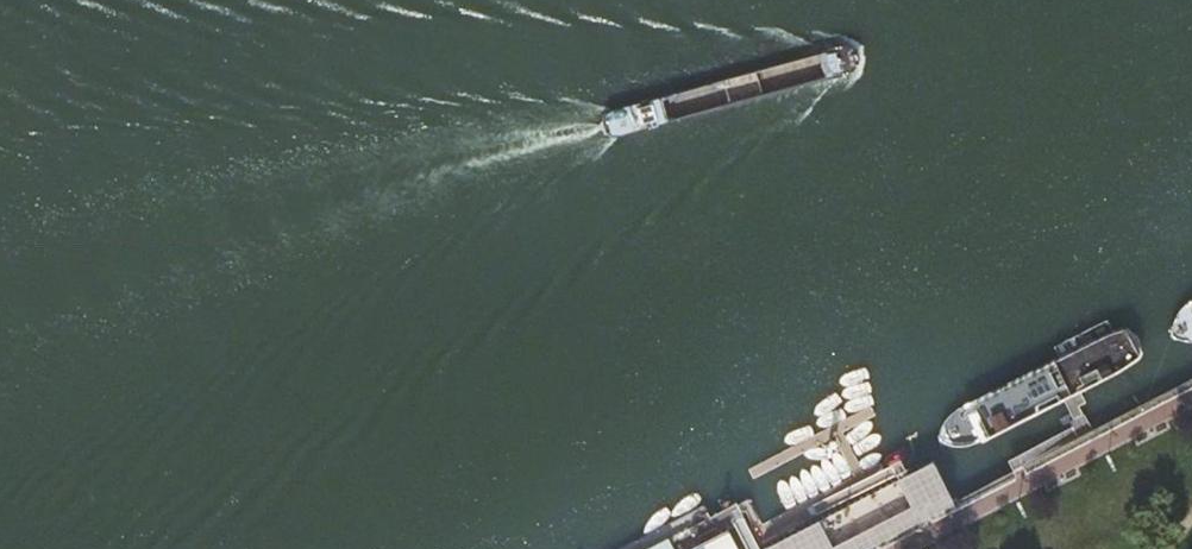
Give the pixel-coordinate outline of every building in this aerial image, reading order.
[(635,548),(735,548),(717,508),(635,548)]
